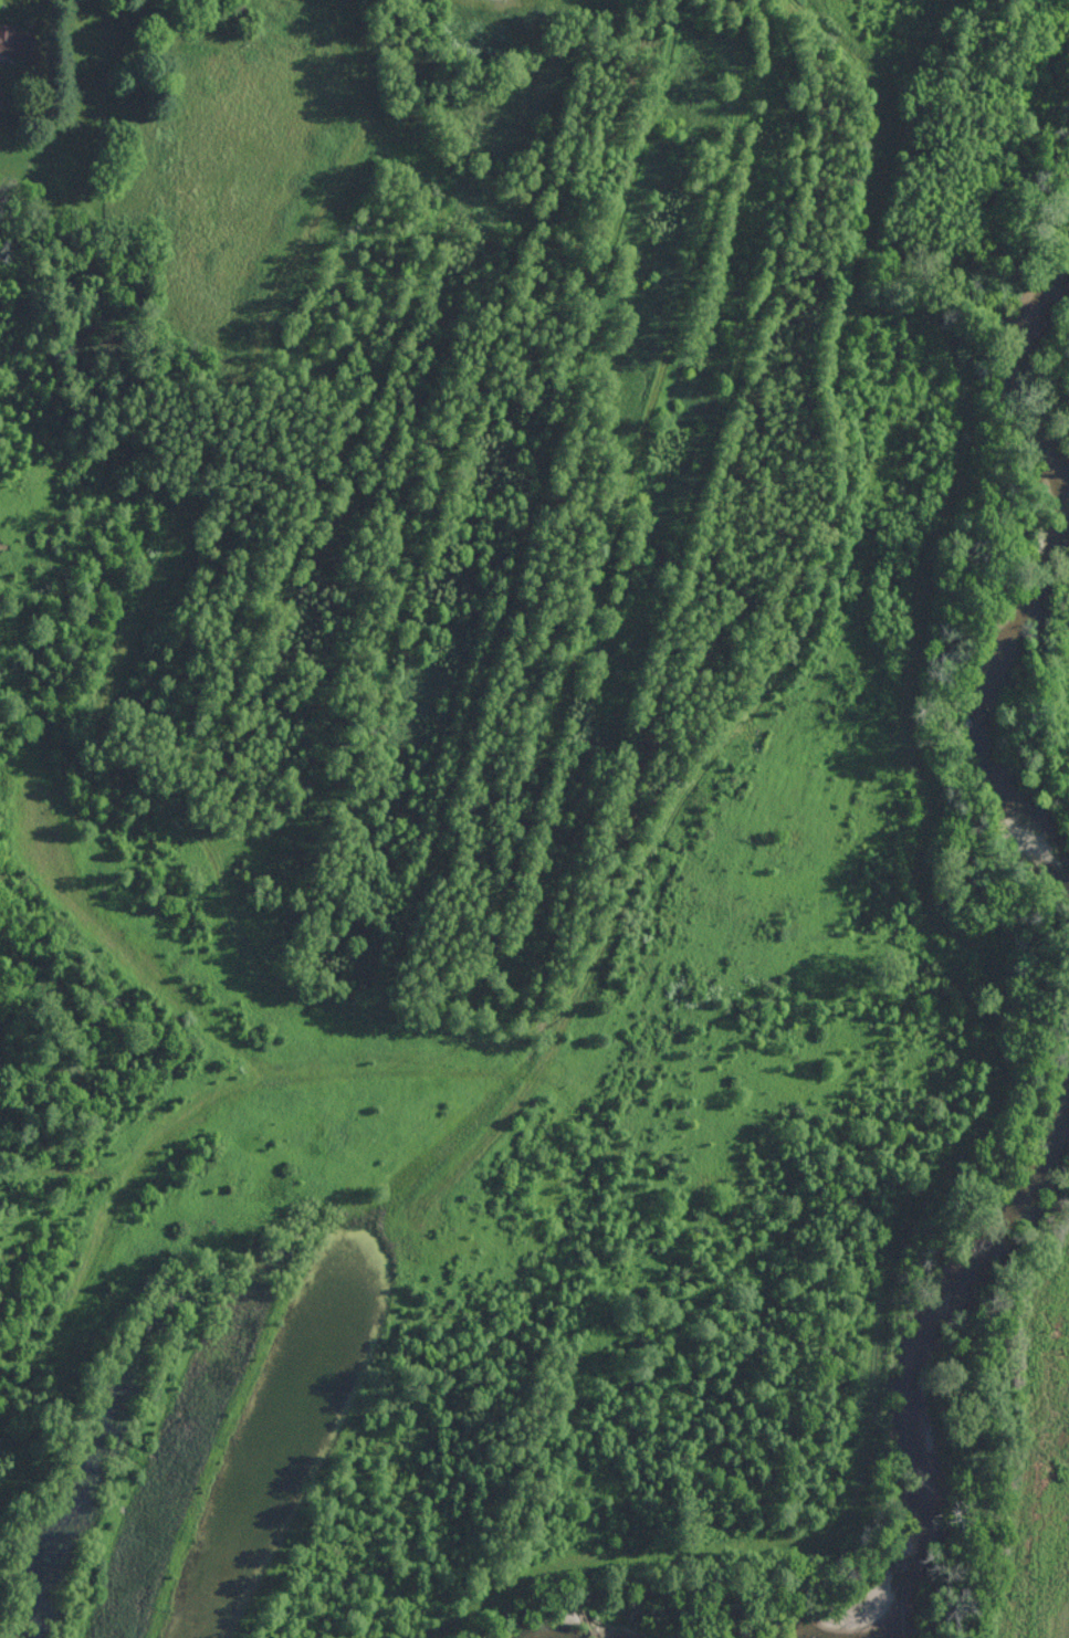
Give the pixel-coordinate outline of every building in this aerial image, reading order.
[(35,55),(36,31),(14,31),(14,25),(0,24),(0,53),(35,55)]
